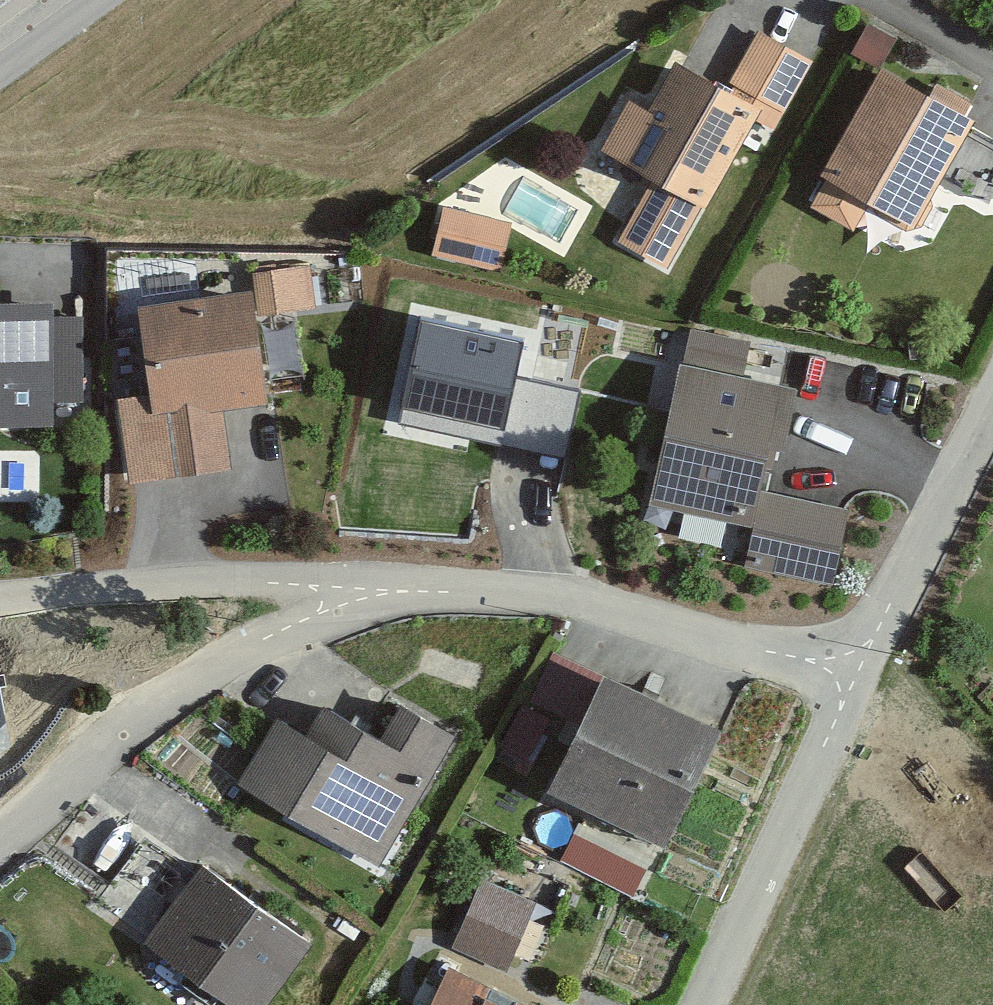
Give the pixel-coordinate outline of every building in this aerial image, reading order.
[(663,277),(747,124),(767,135),(805,67),(750,37),(719,95),(665,66),(639,115),(622,106),(596,154),(647,181),(610,248),(663,277)] [(964,124),(954,119),(961,105),(927,86),(920,100),(870,72),(811,179),(817,183),(802,211),(844,235),(858,208),(905,234),(934,183),(977,207),(992,178),(992,153),(958,134),(964,124)] [(503,227),(438,214),(429,260),(493,273),(503,227)] [(309,313),(306,273),(248,278),(252,318),(309,313)] [(225,474),(216,415),(255,409),(238,296),(130,313),(156,485),(225,474)] [(42,304),(0,305),(0,427),(45,427),(45,408),(74,407),(73,322),(43,322),(42,304)] [(523,344),(420,321),(401,407),(504,429),(523,344)] [(767,473),(784,391),(668,366),(639,503),(738,524),(750,470),(767,473)] [(823,582),(837,511),(755,494),(741,566),(823,582)] [(704,730),(587,674),(531,791),(648,847),(704,730)] [(374,868),(450,737),(390,702),(368,740),(310,707),(293,737),(265,721),(228,784),(374,868)] [(565,860),(635,894),(649,866),(580,831),(565,860)] [(299,941),(189,867),(137,944),(227,1004),(256,1004),(299,941)] [(526,902),(472,878),(441,948),(495,972),(526,902)] [(444,969),(425,1004),(511,1004),(444,969)]
